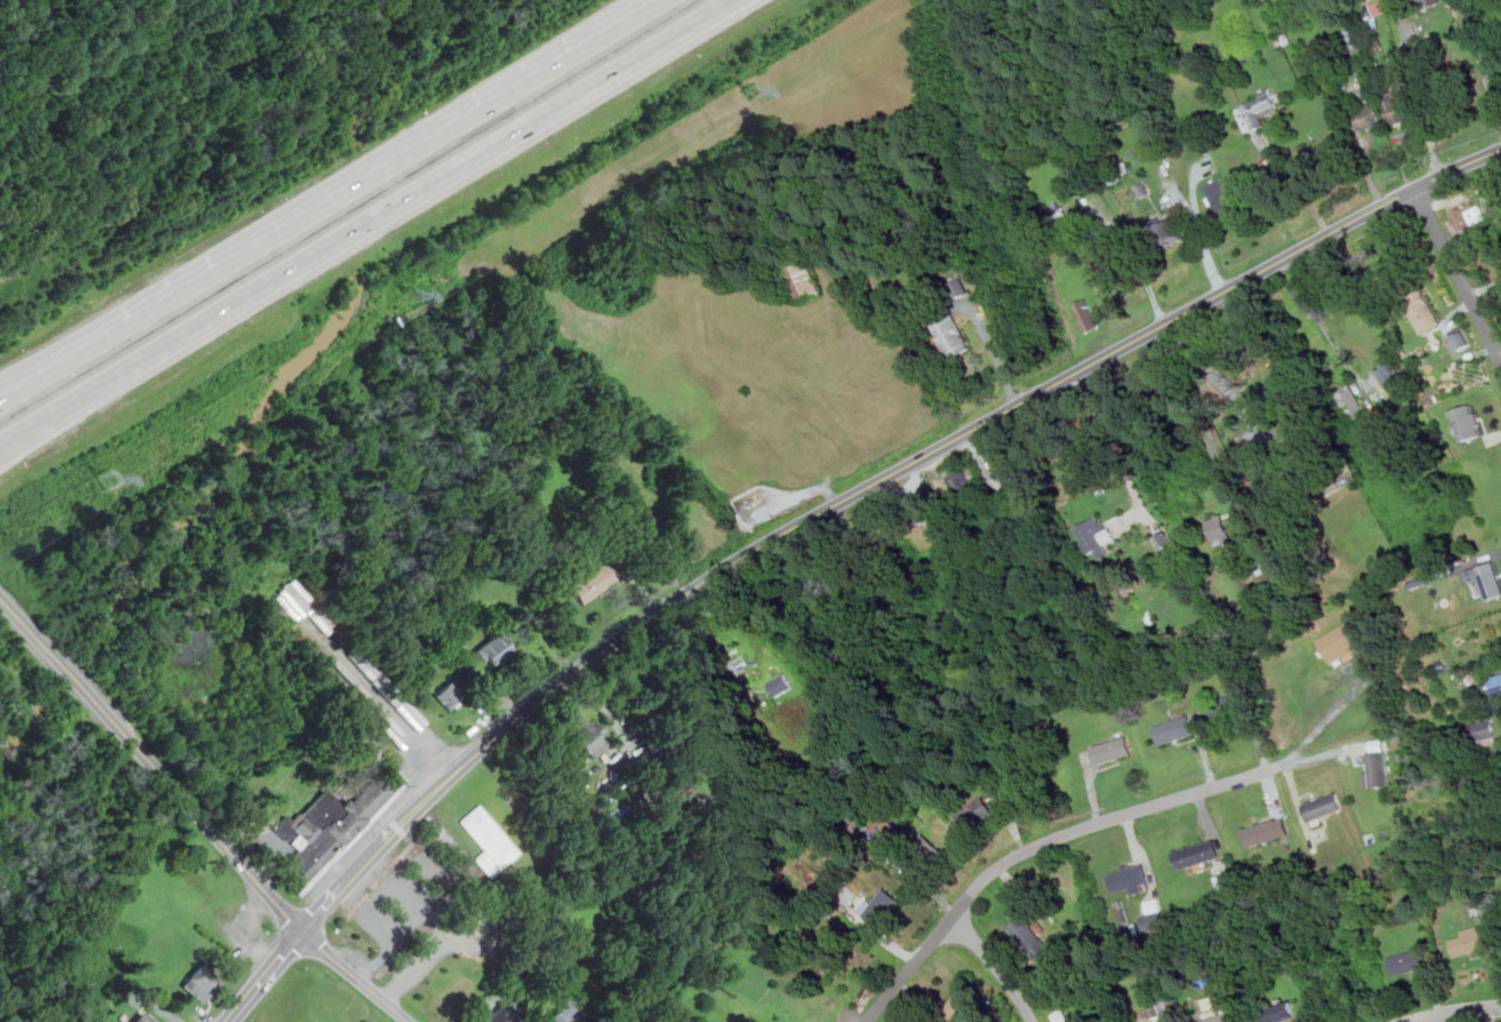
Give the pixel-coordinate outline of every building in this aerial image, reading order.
[(1376,14),(1386,12),(1384,1),(1373,4),(1376,14)] [(1342,27),(1352,50),(1365,45),(1356,21),(1342,27)] [(1248,133),(1267,125),(1262,115),(1280,107),(1271,86),(1255,93),(1258,100),(1238,109),(1248,133)] [(1409,120),(1403,95),(1384,100),(1390,125),(1409,120)] [(1360,129),(1383,123),(1377,101),(1354,107),(1360,129)] [(1204,186),(1224,222),(1244,210),(1224,175),(1204,186)] [(1486,200),(1453,211),(1461,236),(1495,224),(1486,200)] [(1067,214),(1060,202),(1044,211),(1051,223),(1067,214)] [(1168,213),(1149,226),(1165,249),(1184,236),(1168,213)] [(1103,232),(1099,225),(1090,230),(1094,237),(1103,232)] [(804,303),(825,294),(809,257),(787,267),(804,303)] [(957,298),(970,292),(964,278),(951,283),(957,298)] [(1441,325),(1425,290),(1405,299),(1421,335),(1441,325)] [(1100,325),(1086,298),(1072,305),(1087,333),(1100,325)] [(932,324),(952,358),(973,346),(953,312),(932,324)] [(1453,336),(1458,350),(1471,345),(1466,331),(1453,336)] [(1376,368),(1390,392),(1406,382),(1393,359),(1376,368)] [(1353,422),(1370,413),(1353,382),(1337,391),(1353,422)] [(1452,409),(1460,440),(1482,435),(1475,403),(1452,409)] [(978,491),(965,467),(947,476),(961,501),(978,491)] [(1207,520),(1217,546),(1234,540),(1224,513),(1207,520)] [(1109,555),(1099,534),(1108,529),(1101,514),(1074,526),(1089,555),(1096,551),(1100,559),(1109,555)] [(1156,535),(1162,552),(1174,547),(1168,531),(1156,535)] [(617,580),(603,559),(566,584),(581,605),(617,580)] [(1500,596),(1500,579),(1495,561),(1475,567),(1486,600),(1500,596)] [(293,620),(309,604),(286,580),(270,596),(293,620)] [(1323,639),(1357,618),(1371,642),(1338,663),(1323,639)] [(474,651),(491,670),(514,648),(498,630),(474,651)] [(767,683),(775,698),(796,686),(787,672),(767,683)] [(1500,695),(1500,673),(1489,677),(1495,697),(1500,695)] [(435,695),(451,711),(465,697),(449,681),(435,695)] [(1220,725),(1215,708),(1249,697),(1255,714),(1220,725)] [(1157,727),(1189,716),(1195,734),(1163,744),(1157,727)] [(1498,736),(1492,716),(1471,722),(1476,741),(1498,736)] [(593,759),(609,747),(601,738),(608,732),(597,719),(575,737),(593,759)] [(1094,746),(1099,764),(1133,754),(1128,735),(1094,746)] [(1373,787),(1368,754),(1385,751),(1390,784),(1373,787)] [(304,885),(399,790),(380,771),(343,808),(324,789),(292,821),(285,815),(272,828),(294,850),(282,862),(304,885)] [(1312,822),(1305,806),(1337,792),(1344,808),(1312,822)] [(997,812),(988,795),(957,813),(967,829),(997,812)] [(1253,847),(1247,831),(1285,818),(1291,834),(1253,847)] [(945,851),(921,878),(907,865),(923,847),(918,843),(926,834),(945,851)] [(1175,852),(1180,870),(1221,856),(1215,838),(1175,852)] [(1143,887),(1142,884),(1149,882),(1144,861),(1110,870),(1116,894),(1143,887)] [(901,900),(879,928),(863,915),(886,888),(901,900)] [(1143,915),(1148,929),(1167,922),(1158,899),(1148,903),(1151,912),(1143,915)] [(1009,928),(1037,959),(1053,945),(1036,925),(1034,927),(1024,915),(1009,928)] [(1493,947),(1488,924),(1450,932),(1455,956),(1493,947)] [(1431,965),(1426,946),(1390,957),(1395,975),(1431,965)] [(201,1003),(221,981),(201,963),(182,985),(201,1003)] [(976,1004),(961,1021),(943,1021),(938,1018),(961,992),(976,1004)] [(567,999),(547,1021),(573,1021),(582,1012),(567,999)] [(1268,1021),(1286,1021),(1299,1018),(1293,1000),(1264,1009),(1268,1021)] [(1221,1004),(1219,1001),(1201,1007),(1205,1019),(1234,1009),(1231,1001),(1221,1004)] [(502,1002),(485,1021),(513,1021),(518,1017),(502,1002)] [(1165,1004),(1167,1019),(1174,1018),(1172,1003),(1165,1004)] [(144,1008),(132,1021),(158,1021),(159,1021),(144,1008)] [(1065,1009),(1052,1013),(1055,1021),(1064,1021),(1069,1020),(1065,1009)] [(1237,1010),(1201,1021),(1241,1021),(1237,1010)]
